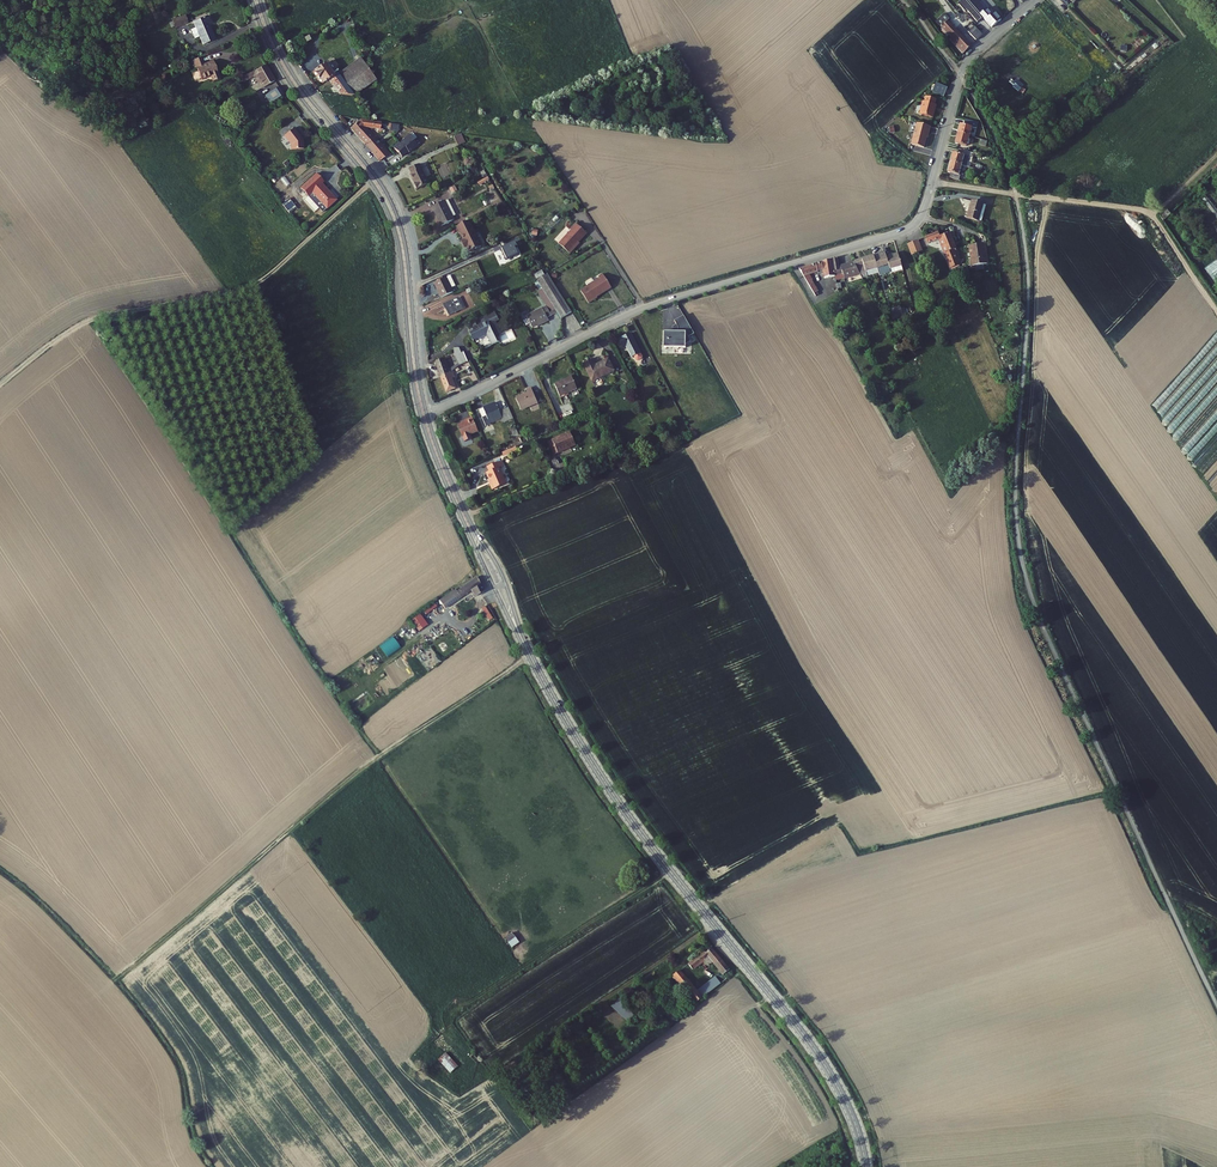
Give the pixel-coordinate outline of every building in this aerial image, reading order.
[(994,26),(1001,20),(996,14),(994,16),(992,14),(991,15),(985,9),(976,0),(968,0),(994,26)] [(937,19),(941,25),(948,19),(943,14),(937,19)] [(209,18),(196,24),(205,47),(217,42),(212,32),(215,31),(209,18)] [(187,19),(175,24),(177,32),(190,26),(187,19)] [(948,36),(963,53),(971,46),(948,19),(941,25),(950,34),(948,36)] [(325,58),(313,66),(322,80),(328,76),(338,91),(354,93),(355,93),(377,79),(376,77),(363,56),(340,71),(338,69),(333,72),(325,58)] [(202,62),(193,66),(196,73),(199,72),(204,83),(214,79),(216,84),(223,80),(216,65),(205,69),(202,62)] [(269,68),(251,76),(254,82),(264,76),(271,89),(279,84),(269,68)] [(946,86),(935,82),(932,90),(943,95),(946,86)] [(283,89),(272,94),(277,103),(287,97),(283,89)] [(923,100),(919,113),(932,116),(936,103),(935,103),(936,98),(926,95),(924,100),(923,100)] [(969,121),(966,131),(977,133),(980,123),(985,125),(986,119),(974,116),(972,121),(969,121)] [(361,121),(350,129),(379,162),(389,157),(387,153),(367,129),(377,131),(378,123),(361,121)] [(911,143),(924,147),(928,130),(929,130),(930,125),(917,122),(911,143)] [(298,134),(294,129),(284,137),(291,145),(292,150),(304,149),(303,141),(302,141),(299,137),(297,134),(298,134)] [(966,131),(964,141),(975,144),(977,133),(966,131)] [(453,137),(457,145),(465,141),(461,133),(453,137)] [(417,145),(408,135),(394,148),(401,157),(408,151),(409,152),(417,145)] [(962,150),(959,160),(970,163),(973,153),(978,155),(979,150),(967,147),(966,151),(962,150)] [(959,171),(958,176),(968,177),(969,174),(967,173),(970,163),(959,160),(957,170),(959,171)] [(419,163),(413,166),(421,183),(427,180),(419,163)] [(414,182),(416,186),(421,183),(413,166),(409,168),(412,173),(410,173),(415,182),(414,182)] [(486,172),(483,174),(485,179),(478,182),(480,185),(490,180),(486,172)] [(322,182),(316,174),(300,187),(307,195),(312,191),(326,207),(335,199),(321,183),(322,182)] [(312,191),(307,195),(321,211),(326,207),(312,191)] [(1209,199),(1216,209),(1216,201),(1213,196),(1209,199)] [(980,198),(975,214),(986,218),(991,201),(980,198)] [(291,199),(284,204),(290,212),(297,207),(291,199)] [(433,205),(442,224),(455,218),(445,199),(433,205)] [(1174,211),(1167,216),(1169,219),(1176,214),(1174,211)] [(468,245),(471,251),(483,245),(470,220),(458,226),(465,239),(462,241),(465,247),(468,245)] [(572,230),(559,243),(569,253),(576,247),(574,245),(587,233),(576,223),(570,229),(572,230)] [(949,240),(962,273),(971,269),(962,249),(964,248),(957,231),(947,235),(946,233),(934,238),(937,245),(949,240)] [(930,248),(927,241),(919,245),(922,251),(930,248)] [(978,246),(984,265),(999,260),(992,241),(978,246)] [(887,252),(882,253),(886,267),(887,272),(899,268),(894,255),(894,252),(887,254),(887,252)] [(900,253),(894,255),(899,268),(903,267),(904,271),(912,268),(907,252),(901,254),(900,253)] [(870,257),(862,259),(869,272),(871,277),(875,276),(874,271),(886,267),(882,253),(876,255),(877,257),(870,259),(870,257)] [(847,256),(841,258),(846,273),(848,278),(856,276),(855,273),(854,273),(851,266),(850,266),(847,256)] [(826,262),(808,267),(821,289),(824,288),(820,280),(822,279),(818,273),(828,270),(829,272),(834,270),(836,276),(846,273),(841,258),(831,261),(832,263),(826,264),(826,262)] [(1216,282),(1216,258),(1204,267),(1215,283),(1216,282)] [(851,264),(851,266),(854,273),(855,273),(856,276),(869,272),(862,259),(857,261),(857,262),(851,264)] [(874,271),(875,276),(887,272),(886,267),(874,271)] [(538,279),(543,288),(557,311),(562,318),(573,312),(549,273),(538,279)] [(433,283),(439,297),(450,291),(444,278),(433,283)] [(619,291),(611,278),(607,280),(608,282),(588,294),(596,307),(607,300),(607,299),(619,291)] [(526,315),(533,327),(548,319),(547,316),(557,311),(543,288),(538,291),(546,305),(526,315)] [(443,303),(449,314),(463,307),(458,296),(443,303)] [(488,336),(493,346),(501,342),(490,320),(492,319),(489,313),(475,320),(478,326),(479,325),(480,328),(471,332),(473,336),(472,337),(475,344),(476,343),(476,342),(488,336)] [(688,337),(694,333),(683,315),(674,320),(676,324),(673,326),(673,332),(664,332),(664,348),(685,348),(685,344),(691,341),(688,337)] [(628,350),(631,357),(640,352),(630,332),(618,339),(622,348),(627,345),(629,349),(628,350)] [(436,362),(441,377),(454,372),(460,369),(457,363),(454,364),(451,368),(448,369),(444,357),(438,359),(438,361),(436,362)] [(456,359),(457,363),(460,369),(467,366),(464,357),(456,359)] [(582,362),(592,380),(613,369),(607,358),(595,364),(591,358),(582,362)] [(441,377),(447,391),(455,388),(451,377),(455,376),(454,372),(441,377)] [(554,382),(559,394),(576,387),(571,375),(554,382)] [(515,397),(520,410),(537,402),(530,387),(526,389),(527,393),(520,396),(520,395),(515,397)] [(502,418),(504,421),(513,417),(509,407),(499,411),(496,404),(483,409),(487,418),(483,420),(487,427),(491,426),(490,424),(502,418)] [(470,434),(477,431),(471,417),(464,420),(464,421),(457,425),(464,441),(471,438),(470,434)] [(547,441),(552,455),(574,445),(569,432),(547,441)] [(490,483),(492,489),(505,483),(498,467),(503,465),(500,460),(487,466),(489,471),(486,472),(491,482),(490,483)] [(480,578),(458,592),(457,590),(441,600),(447,610),(474,591),(478,597),(487,591),(480,578)] [(434,603),(422,610),(425,614),(437,607),(434,603)] [(485,606),(481,609),(489,621),(494,618),(485,606)] [(418,631),(422,628),(415,617),(411,620),(418,631)] [(512,948),(519,943),(512,932),(505,938),(512,948)] [(707,950),(687,966),(692,972),(708,958),(713,964),(716,962),(725,974),(731,969),(714,947),(709,952),(707,950)] [(681,969),(674,974),(696,1003),(704,997),(700,992),(681,969)] [(716,979),(700,992),(704,997),(720,984),(716,979)] [(619,998),(611,1007),(628,1022),(636,1013),(619,998)] [(446,1052),(438,1060),(451,1073),(459,1065),(446,1052)]
